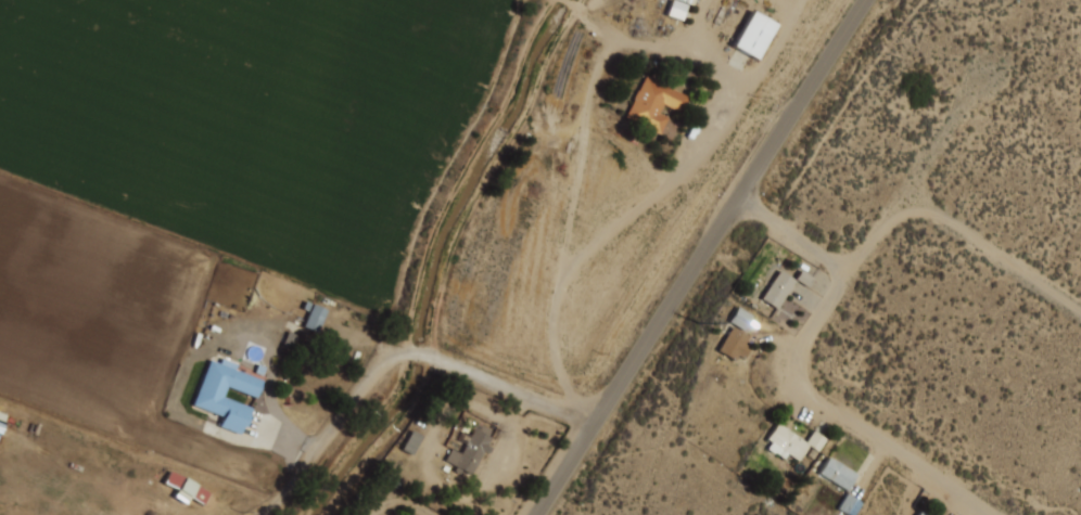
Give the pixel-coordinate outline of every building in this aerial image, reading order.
[(688,3),(692,4),(694,0),(671,0),(665,14),(681,20),(688,3)] [(731,45),(754,59),(775,24),(751,10),(731,45)] [(647,77),(691,99),(684,115),(665,105),(661,114),(670,118),(662,134),(627,117),(647,77)] [(781,270),(797,279),(778,308),(763,298),(781,270)] [(325,309),(304,300),(296,322),(317,331),(325,309)] [(734,325),(750,336),(747,342),(753,346),(746,358),(740,356),(737,361),(718,350),(734,325)] [(209,359),(220,362),(221,358),(238,363),(236,369),(264,378),(257,398),(228,387),(225,397),(253,407),(243,433),(221,425),(225,415),(193,404),(209,359)] [(476,422),(493,430),(489,436),(493,438),(489,443),(495,446),(491,453),(487,451),(486,453),(484,452),(474,473),(467,469),(463,474),(457,471),(460,465),(447,459),(453,448),(463,453),(469,441),(462,438),(465,433),(471,436),(474,429),(472,428),(476,422)] [(779,423),(807,442),(816,429),(829,439),(821,451),(813,445),(801,461),(790,453),(786,460),(768,448),(773,441),(768,438),(779,423)] [(400,449),(411,455),(421,433),(410,428),(400,449)] [(830,456),(859,473),(848,490),(821,473),(830,456)] [(172,496),(185,504),(189,497),(202,504),(209,491),(170,470),(163,481),(176,488),(172,496)] [(860,501),(845,493),(837,510),(848,514),(854,514),(860,501)]
